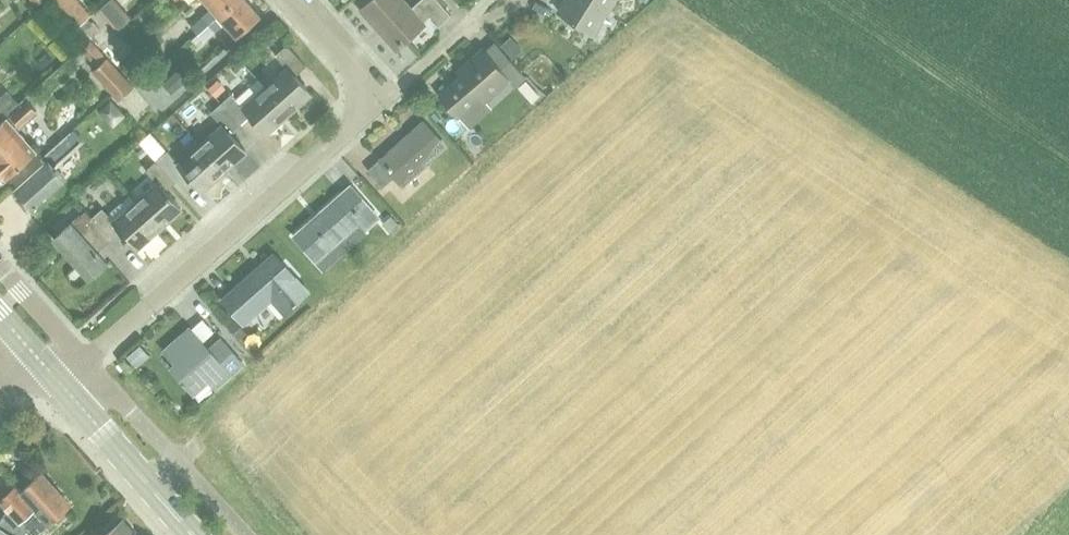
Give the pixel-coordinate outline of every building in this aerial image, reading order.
[(63,9),(78,26),(86,19),(91,14),(78,0),(73,0),(63,9)] [(103,4),(112,14),(127,0),(107,0),(103,4)] [(213,8),(191,27),(198,35),(237,0),(206,0),(213,8)] [(248,0),(237,0),(198,35),(204,42),(225,22),(238,36),(261,15),(248,0)] [(425,23),(431,18),(439,27),(452,15),(439,0),(421,0),(412,8),(405,0),(373,0),(362,10),(396,49),(425,23)] [(560,12),(589,30),(599,15),(604,19),(616,0),(568,0),(560,12)] [(122,8),(109,20),(118,29),(131,18),(122,8)] [(86,19),(78,26),(90,39),(98,32),(86,19)] [(139,31),(133,37),(141,46),(147,42),(147,41),(139,31)] [(157,33),(147,42),(154,49),(164,40),(157,33)] [(510,36),(498,48),(509,61),(522,50),(510,36)] [(120,100),(135,86),(92,39),(82,47),(99,66),(94,70),(120,100)] [(289,67),(267,86),(290,113),(312,93),(297,75),(307,67),(288,44),(277,54),(289,67)] [(509,61),(498,48),(495,45),(486,53),(482,49),(462,67),(466,72),(440,94),(459,116),(481,97),(485,102),(509,82),(514,88),(525,79),(509,61)] [(172,96),(193,79),(183,66),(162,83),(172,96)] [(218,78),(209,87),(216,96),(226,87),(218,78)] [(290,113),(267,86),(260,78),(238,97),(234,92),(222,102),(242,124),(253,115),(267,132),(290,113)] [(525,94),(532,87),(526,80),(518,87),(525,94)] [(22,106),(9,90),(0,98),(0,125),(22,106)] [(111,96),(99,107),(106,116),(113,123),(125,112),(111,96)] [(0,125),(0,174),(5,179),(38,151),(19,128),(39,112),(29,99),(22,106),(0,125)] [(242,124),(222,102),(212,111),(224,125),(202,144),(225,170),(247,150),(232,133),(242,124)] [(405,187),(448,149),(423,120),(380,157),(381,158),(368,168),(384,186),(395,176),(405,187)] [(53,164),(80,140),(72,131),(45,155),(49,160),(14,190),(32,210),(66,180),(53,164)] [(168,150),(157,159),(177,182),(187,173),(202,190),(225,170),(202,144),(179,163),(168,150)] [(145,146),(137,152),(142,158),(149,151),(145,146)] [(158,183),(137,201),(159,227),(182,207),(167,190),(177,182),(157,159),(146,169),(158,183)] [(100,176),(90,185),(95,191),(105,182),(100,176)] [(365,229),(378,217),(351,186),(294,235),(316,260),(359,222),(365,229)] [(103,208),(92,217),(112,239),(123,230),(137,246),(159,227),(137,201),(114,221),(103,208)] [(112,239),(92,217),(86,210),(54,237),(89,277),(106,263),(97,252),(112,239)] [(390,215),(382,222),(391,232),(399,225),(390,215)] [(284,314),(309,291),(278,257),(256,277),(252,273),(233,290),(236,293),(225,302),(243,322),(270,298),(284,314)] [(235,319),(227,325),(240,339),(247,333),(235,319)] [(214,388),(242,363),(222,339),(210,349),(191,327),(164,351),(175,364),(171,367),(192,392),(207,380),(214,388)] [(28,529),(33,534),(68,505),(41,474),(21,492),(16,486),(0,500),(7,508),(0,519),(0,527),(13,534),(21,534),(28,529)] [(123,520),(105,534),(136,534),(123,520)] [(0,527),(0,534),(13,534),(0,527)]
